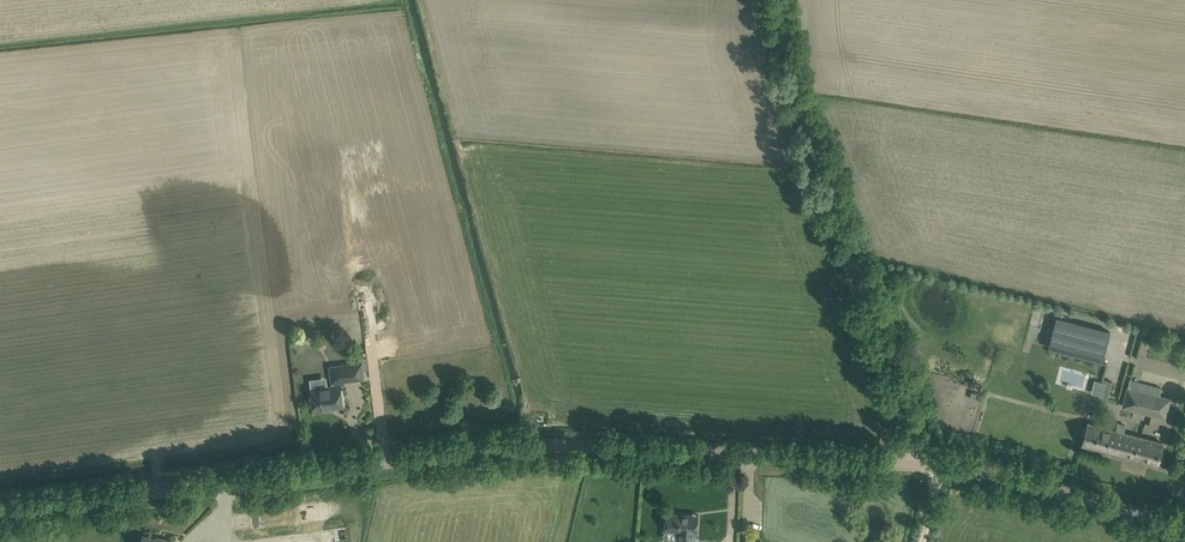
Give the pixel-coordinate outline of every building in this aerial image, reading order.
[(1110,331),(1056,317),(1048,348),(1101,362),(1110,331)] [(301,332),(293,339),(299,346),(306,339),(301,332)] [(363,378),(363,370),(368,370),(366,357),(357,358),(358,363),(329,366),(331,383),(333,383),(333,386),(310,388),(313,411),(327,410),(327,407),(343,405),(340,379),(344,378),(345,381),(363,378)] [(1103,379),(1098,398),(1107,400),(1112,381),(1103,379)] [(1140,383),(1129,381),(1123,404),(1165,416),(1170,397),(1148,391),(1138,389),(1140,383)] [(1088,423),(1085,433),(1082,445),(1157,464),(1162,442),(1124,432),(1125,425),(1118,423),(1116,430),(1088,423)] [(695,532),(697,532),(698,514),(666,512),(665,530),(677,531),(677,541),(695,541),(695,532)]
